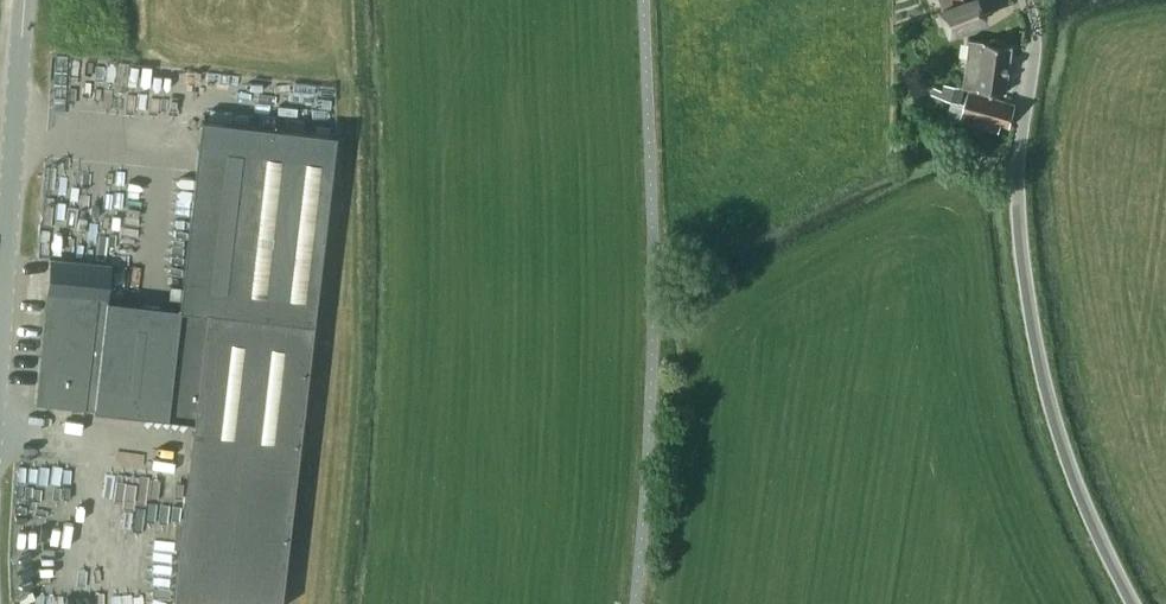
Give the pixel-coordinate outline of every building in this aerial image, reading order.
[(987,17),(981,0),(939,0),(942,9),(951,31),(987,17)] [(969,38),(963,86),(1007,92),(1013,44),(969,38)] [(932,94),(953,100),(960,102),(961,101),(965,87),(945,84),(944,90),(934,87),(932,94)] [(1010,126),(1016,104),(967,91),(959,121),(999,132),(1001,123),(1010,126)] [(180,308),(108,300),(110,264),(49,258),(36,402),(84,408),(84,409),(194,421),(174,596),(248,603),(280,603),(335,134),(202,119),(180,308)] [(106,490),(151,495),(153,473),(109,467),(106,490)]
